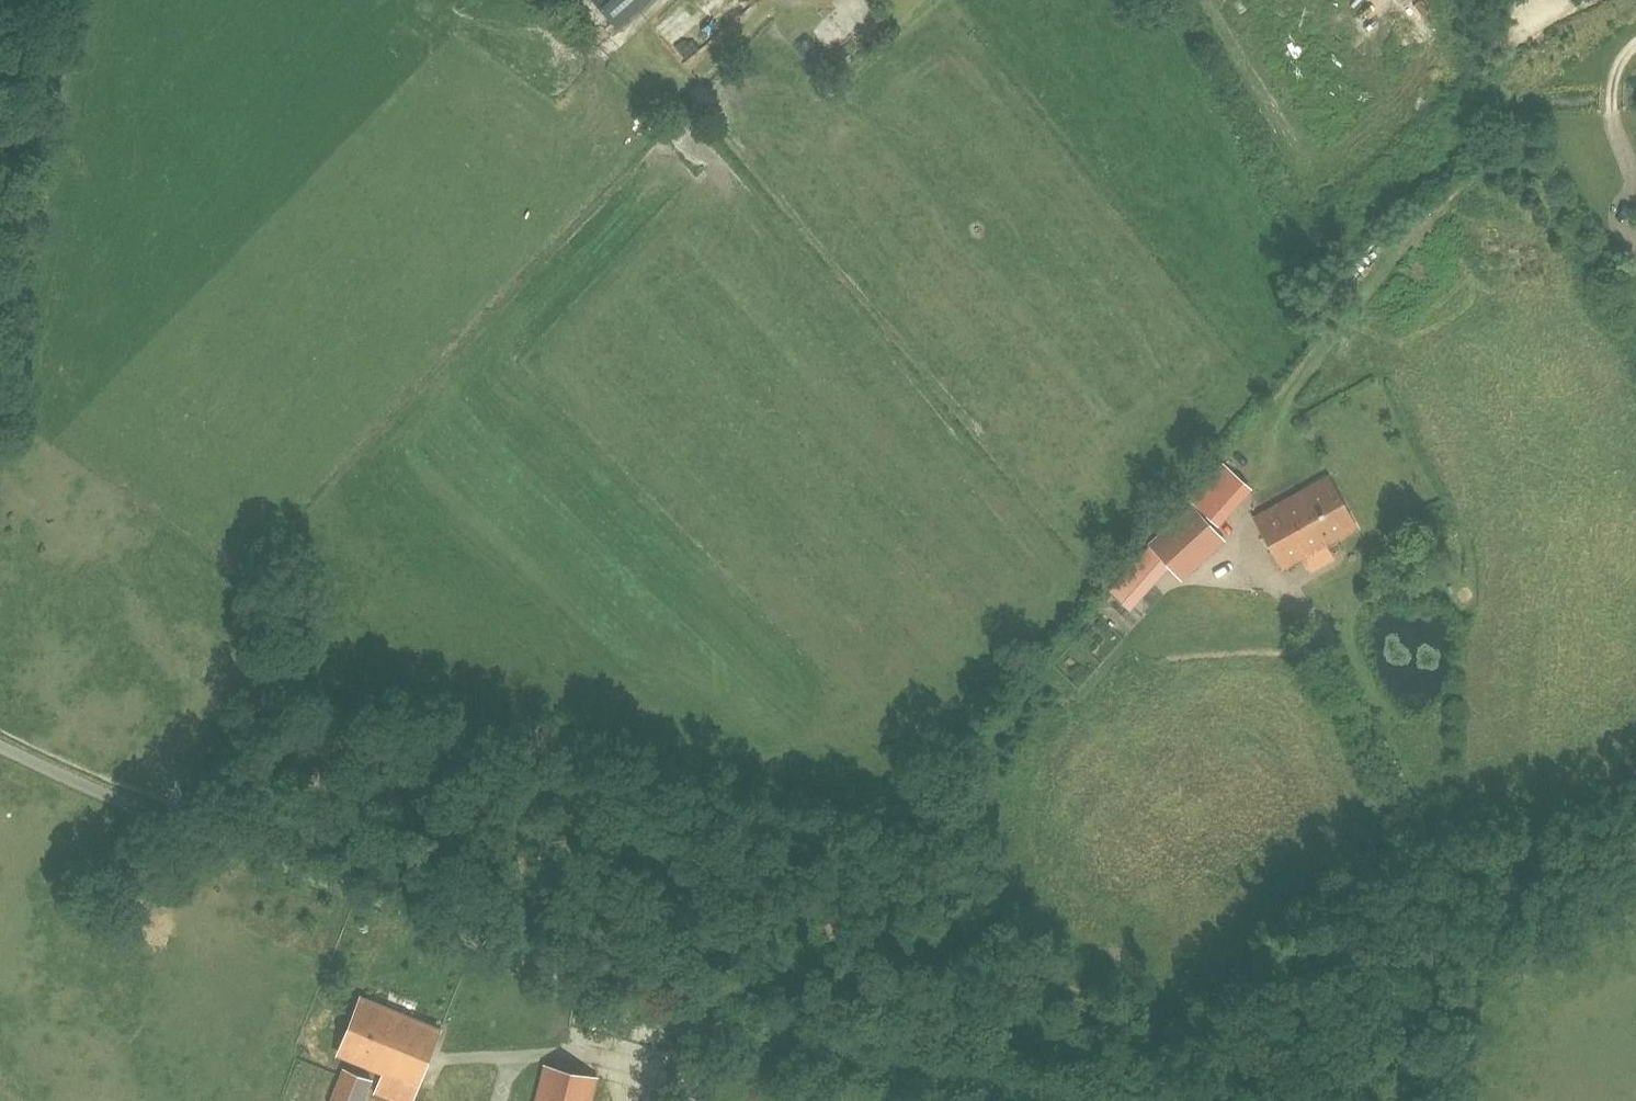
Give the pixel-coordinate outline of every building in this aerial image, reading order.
[(609,18),(630,0),(593,0),(609,18)] [(673,43),(698,14),(683,0),(657,30),(673,43)] [(1627,287),(1635,304),(1635,282),(1627,287)] [(1255,517),(1283,568),(1356,527),(1327,477),(1255,517)] [(1182,577),(1222,541),(1190,506),(1150,543),(1182,577)] [(1152,585),(1132,567),(1110,590),(1131,608),(1152,585)] [(361,998),(339,1053),(385,1071),(376,1093),(397,1100),(411,1100),(440,1030),(361,998)] [(597,1078),(544,1065),(536,1100),(592,1100),(597,1078)] [(372,1081),(344,1070),(331,1100),(364,1100),(372,1081)]
